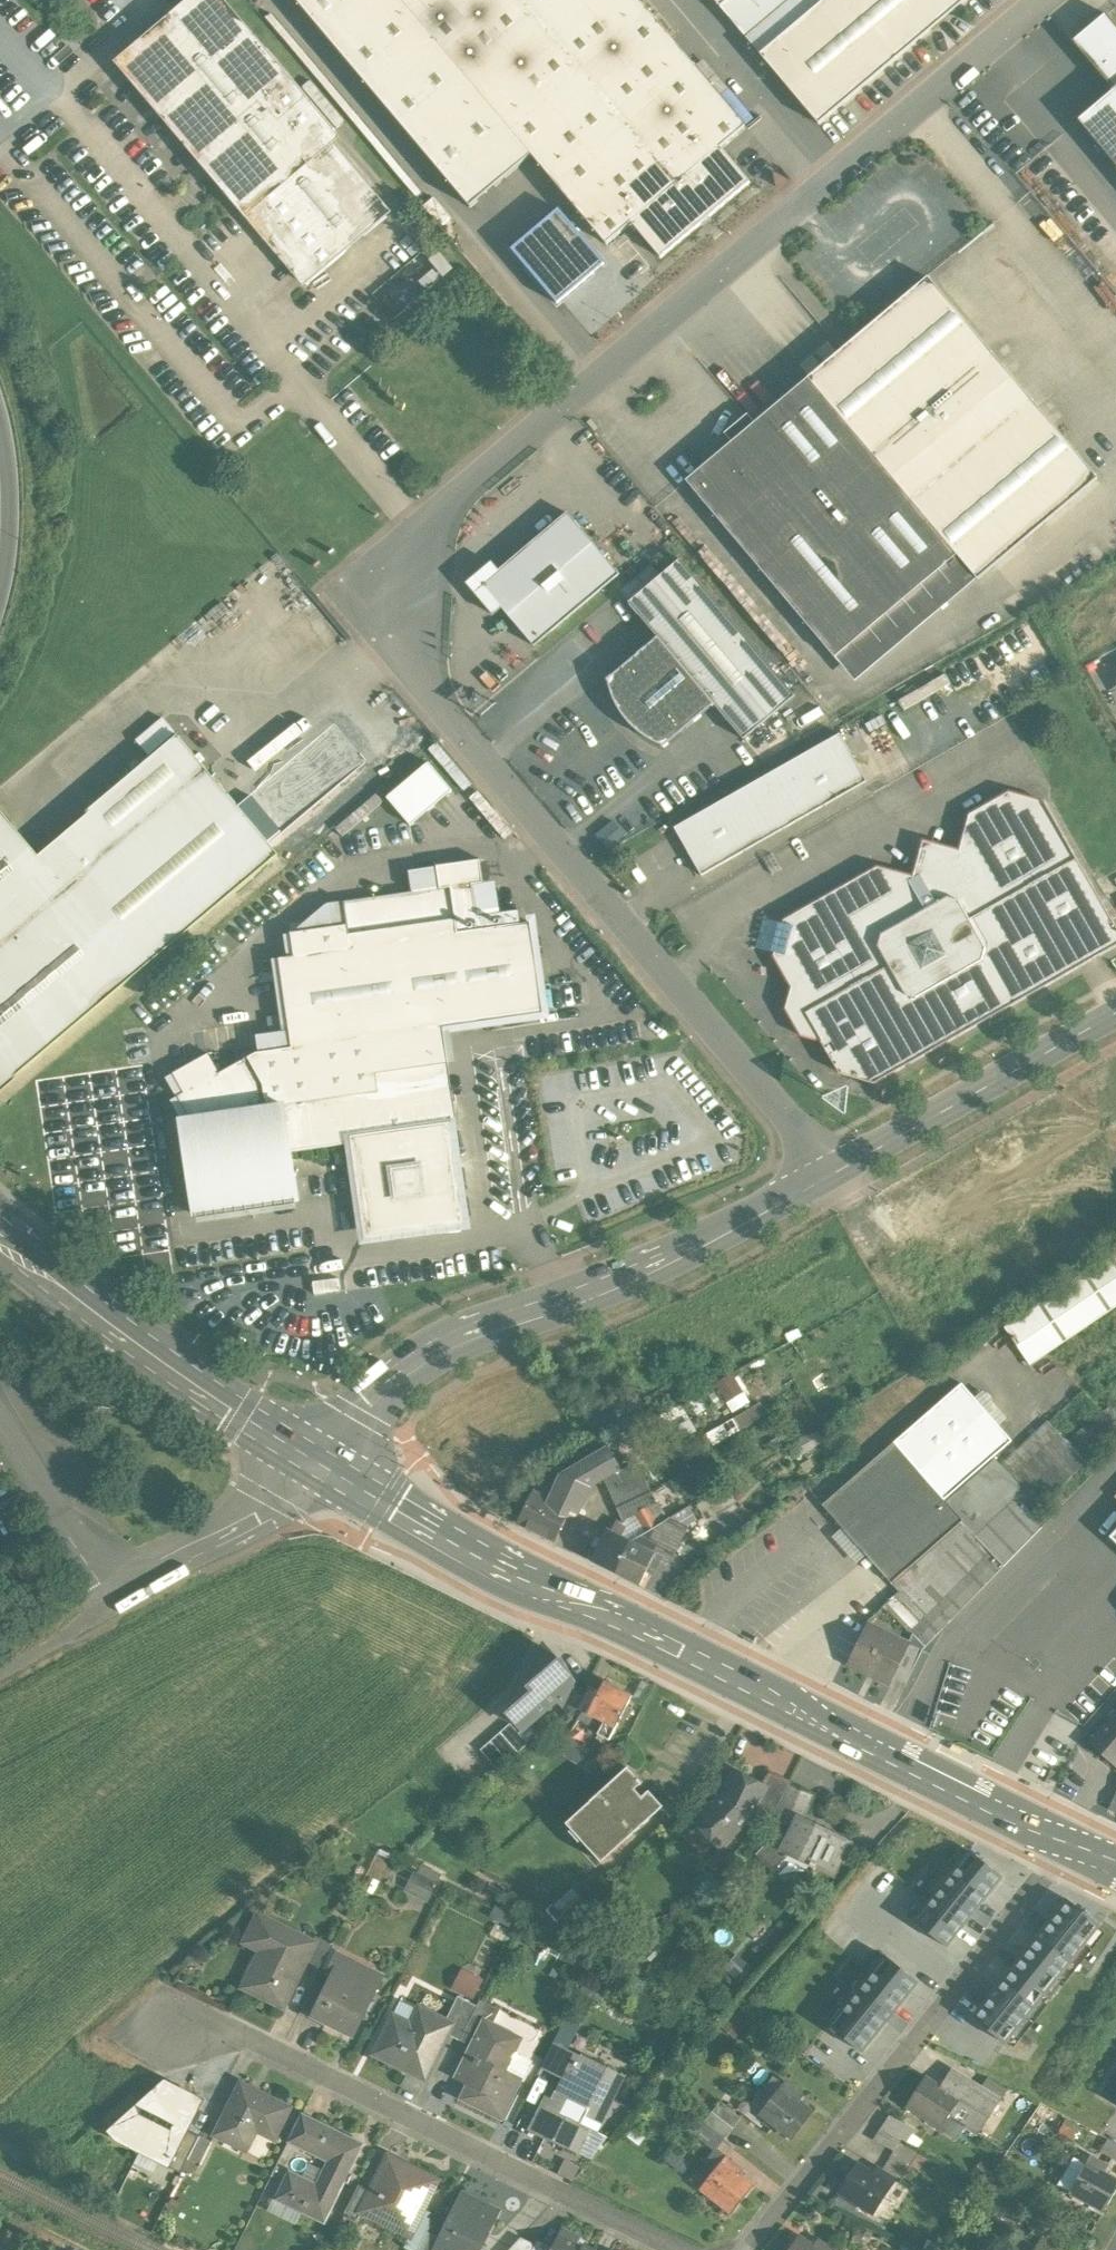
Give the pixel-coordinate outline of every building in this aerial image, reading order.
[(325,137),(333,130),(334,131),(335,130),(267,50),(266,51),(267,52),(259,58),(210,0),(204,0),(129,63),(312,280),(389,215),(388,215),(390,213),(389,212),(390,212),(338,151),(325,137)] [(638,0),(296,0),(470,207),(531,155),(606,244),(720,148),(745,127),(638,0)] [(760,55),(825,0),(713,0),(760,55)] [(760,55),(819,124),(968,0),(825,0),(760,55)] [(1115,91),(1115,28),(1105,15),(1072,42),(1114,92),(1115,91)] [(1114,92),(1079,122),(1115,165),(1115,91),(1114,92)] [(720,148),(631,223),(660,258),(749,183),(720,148)] [(1115,175),(1107,181),(1107,198),(1094,198),(1115,225),(1115,175)] [(509,253),(553,307),(607,264),(564,210),(509,253)] [(926,279),(808,378),(977,578),(1095,479),(926,279)] [(1050,351),(1084,399),(1111,380),(1075,330),(1064,337),(1080,360),(1070,367),(1055,347),(1050,351)] [(808,378),(686,481),(835,658),(957,555),(808,378)] [(598,428),(590,419),(587,422),(594,431),(598,428)] [(567,513),(499,571),(492,562),(475,576),(474,592),(494,616),(502,608),(534,646),(619,574),(567,513)] [(630,602),(629,603),(657,638),(714,705),(743,740),(794,697),(680,560),(660,576),(630,602)] [(651,565),(620,591),(630,602),(660,576),(651,565)] [(657,638),(607,680),(608,682),(615,702),(627,721),(643,736),(662,746),(664,748),(714,705),(657,638)] [(943,670),(896,697),(902,706),(949,679),(943,670)] [(949,679),(934,688),(939,696),(954,687),(949,679)] [(880,716),(865,725),(870,733),(885,724),(880,716)] [(840,734),(674,828),(701,876),(867,782),(840,734)] [(34,856),(0,815),(0,1089),(278,855),(177,736),(34,856)] [(383,795),(410,825),(452,789),(426,759),(383,795)] [(958,851),(926,843),(918,873),(912,877),(876,867),(783,920),(773,956),(791,988),(785,1009),(800,1036),(822,1042),(840,1073),(874,1084),(1115,946),(1115,928),(1044,802),(1008,792),(968,815),(958,851)] [(344,902),(327,904),(311,918),(293,936),(295,960),(276,962),(286,1035),(259,1038),(261,1053),(221,1078),(210,1059),(169,1082),(181,1099),(174,1105),(189,1117),(181,1119),(188,1168),(196,1216),(249,1208),(269,1204),(300,1200),(293,1156),(353,1146),(368,1247),(473,1231),(443,1027),(543,1013),(530,923),(503,926),(498,886),(484,888),(480,860),(436,866),(436,867),(410,871),(413,892),(344,902)] [(170,1224),(116,1233),(120,1258),(147,1254),(151,1277),(177,1273),(170,1224)] [(1005,1327),(1029,1363),(1115,1305),(1115,1252),(1005,1327)] [(735,1373),(719,1379),(727,1400),(743,1395),(735,1373)] [(961,1384),(895,1442),(945,1498),(1011,1441),(961,1384)] [(711,1433),(718,1444),(769,1413),(761,1401),(711,1433)] [(996,1460),(948,1502),(964,1520),(1002,1485),(1059,1434),(1049,1422),(1001,1465),(996,1460)] [(1059,1434),(1002,1485),(1038,1525),(1047,1517),(1038,1507),(1086,1464),(1059,1434)] [(824,1505),(893,1583),(962,1522),(964,1520),(948,1502),(945,1498),(895,1442),(824,1505)] [(607,1448),(563,1475),(556,1489),(575,1498),(569,1510),(570,1511),(578,1514),(590,1487),(604,1479),(621,1471),(607,1448)] [(621,1471),(604,1479),(617,1508),(651,1491),(638,1463),(621,1471)] [(964,1520),(962,1522),(1002,1566),(1041,1529),(1038,1525),(1002,1485),(964,1520)] [(575,1498),(556,1489),(550,1501),(532,1492),(516,1525),(554,1543),(570,1511),(569,1510),(575,1498)] [(651,1491),(617,1508),(623,1521),(635,1514),(657,1502),(651,1491)] [(657,1502),(635,1514),(646,1533),(668,1520),(657,1502)] [(646,1533),(630,1544),(653,1555),(652,1556),(662,1559),(670,1563),(687,1526),(668,1520),(646,1533)] [(865,1622),(868,1624),(909,1644),(922,1651),(1002,1566),(962,1522),(893,1583),(900,1591),(865,1622)] [(613,1526),(610,1534),(605,1532),(601,1540),(594,1537),(588,1550),(594,1553),(591,1561),(615,1574),(630,1544),(619,1539),(622,1533),(613,1526)] [(653,1555),(630,1544),(615,1574),(639,1585),(652,1556),(653,1555)] [(662,1559),(652,1556),(646,1570),(655,1574),(662,1559)] [(909,1644),(868,1624),(848,1664),(889,1685),(893,1678),(909,1644)] [(909,1644),(893,1678),(906,1683),(922,1651),(909,1644)] [(504,1708),(524,1730),(559,1698),(561,1702),(564,1702),(575,1683),(561,1661),(558,1662),(547,1650),(542,1649),(520,1695),(504,1708)] [(630,1695),(605,1683),(600,1691),(590,1713),(605,1720),(599,1734),(609,1739),(619,1717),(625,1720),(631,1708),(625,1706),(630,1695)] [(577,1708),(590,1713),(600,1691),(587,1685),(577,1708)] [(1086,1745),(1113,1768),(1115,1765),(1115,1712),(1086,1745)] [(528,1745),(510,1724),(479,1750),(497,1771),(528,1745)] [(568,1735),(558,1750),(571,1759),(581,1744),(568,1735)] [(593,1752),(581,1744),(571,1759),(583,1767),(593,1752)] [(625,1770),(563,1826),(598,1864),(660,1809),(646,1793),(640,1798),(633,1790),(640,1784),(636,1780),(635,1781),(625,1770)] [(1051,1770),(1045,1782),(1050,1785),(1056,1772),(1051,1770)] [(791,1783),(771,1773),(762,1788),(763,1789),(753,1810),(774,1817),(791,1783)] [(733,1775),(723,1797),(695,1822),(718,1847),(749,1818),(753,1810),(763,1789),(762,1788),(733,1775)] [(791,1783),(774,1817),(791,1827),(798,1814),(804,1817),(816,1795),(791,1783)] [(804,1817),(798,1814),(791,1827),(785,1839),(777,1834),(757,1855),(774,1870),(789,1855),(814,1867),(812,1873),(813,1873),(816,1868),(830,1875),(837,1860),(842,1862),(852,1841),(804,1817)] [(971,1851),(916,1919),(946,1944),(1002,1876),(971,1851)] [(406,1890),(430,1900),(443,1871),(419,1861),(406,1890)] [(572,1889),(554,1905),(562,1915),(580,1898),(572,1889)] [(1067,1900),(1012,1968),(1043,1993),(1098,1925),(1067,1900)] [(313,1941),(258,1914),(245,1942),(246,1943),(248,1938),(268,1947),(249,1988),(243,1985),(242,1986),(284,2006),(306,1960),(315,1942),(313,1941)] [(315,1942),(306,1960),(322,1968),(334,1944),(316,1935),(313,1941),(315,1942)] [(886,1956),(831,2024),(862,2049),(917,1981),(886,1956)] [(382,1980),(354,1966),(351,1970),(339,1964),(325,1992),(314,2015),(327,2022),(354,2036),(382,1980)] [(476,1996),(483,1977),(461,1968),(453,1987),(476,1996)] [(1012,1968),(975,2016),(1006,2040),(1043,1993),(1012,1968)] [(325,1992),(313,1986),(300,2014),(325,2026),(327,2022),(314,2015),(325,1992)] [(446,2019),(421,2006),(411,2027),(393,2018),(376,2053),(427,2078),(449,2033),(454,2023),(453,2022),(465,1998),(458,1995),(446,2019)] [(465,1998),(453,2022),(454,2023),(449,2033),(461,2039),(478,2005),(465,1998)] [(478,2005),(461,2039),(473,2045),(486,2020),(494,2024),(502,2009),(481,1999),(478,2005)] [(568,2015),(557,2039),(570,2045),(581,2020),(568,2015)] [(494,2024),(486,2020),(473,2045),(458,2075),(478,2085),(471,2100),(503,2116),(522,2079),(504,2070),(521,2037),(494,2024)] [(569,2049),(555,2042),(543,2067),(557,2074),(569,2049)] [(626,2077),(569,2049),(557,2074),(564,2077),(550,2106),(544,2103),(530,2132),(546,2139),(547,2137),(580,2153),(593,2127),(587,2124),(601,2096),(613,2102),(626,2077)] [(998,2099),(952,2070),(945,2080),(963,2092),(958,2100),(972,2109),(963,2123),(977,2132),(998,2099)] [(941,2086),(926,2077),(908,2105),(941,2127),(949,2115),(963,2123),(972,2109),(958,2100),(963,2092),(945,2080),(941,2086)] [(786,2081),(760,2112),(790,2138),(812,2112),(798,2100),(802,2095),(786,2081)] [(201,2101),(166,2082),(159,2097),(153,2094),(142,2104),(115,2127),(116,2129),(122,2135),(144,2146),(162,2155),(173,2161),(187,2131),(201,2101)] [(290,2107),(240,2083),(215,2135),(247,2151),(257,2131),(274,2139),(290,2107)] [(142,2104),(133,2094),(102,2121),(112,2132),(116,2129),(115,2127),(142,2104)] [(742,2117),(721,2101),(713,2111),(734,2128),(742,2117)] [(734,2128),(713,2111),(705,2121),(725,2138),(734,2128)] [(303,2113),(289,2142),(301,2148),(315,2119),(303,2113)] [(913,2128),(889,2116),(881,2128),(900,2138),(907,2142),(913,2128)] [(365,2143),(315,2119),(301,2148),(329,2161),(318,2183),(290,2169),(276,2199),(320,2220),(325,2210),(331,2213),(365,2143)] [(900,2138),(881,2128),(873,2139),(894,2150),(900,2138)] [(158,2163),(181,2174),(188,2160),(199,2137),(187,2131),(173,2161),(162,2155),(158,2163)] [(214,2141),(200,2135),(199,2137),(188,2160),(201,2166),(214,2141)] [(1115,2159),(1115,2145),(1109,2141),(1102,2152),(1115,2159)] [(439,2180),(389,2155),(372,2190),(362,2211),(363,2212),(390,2225),(394,2215),(417,2226),(439,2180)] [(1091,2155),(1070,2190),(1104,2210),(1115,2190),(1115,2179),(1105,2172),(1109,2166),(1091,2155)] [(744,2170),(727,2156),(701,2187),(732,2212),(753,2186),(740,2175),(744,2170)] [(873,2172),(858,2163),(840,2191),(873,2212),(895,2177),(877,2166),(873,2172)] [(360,2184),(346,2212),(360,2219),(363,2212),(362,2211),(372,2190),(360,2184)] [(463,2192),(435,2249),(482,2249),(483,2249),(502,2211),(463,2192)] [(563,2228),(552,2249),(593,2249),(580,2243),(582,2238),(563,2228)] [(800,2235),(790,2249),(834,2249),(818,2239),(814,2245),(800,2235)] [(537,2244),(522,2237),(510,2249),(533,2249),(537,2244)]
